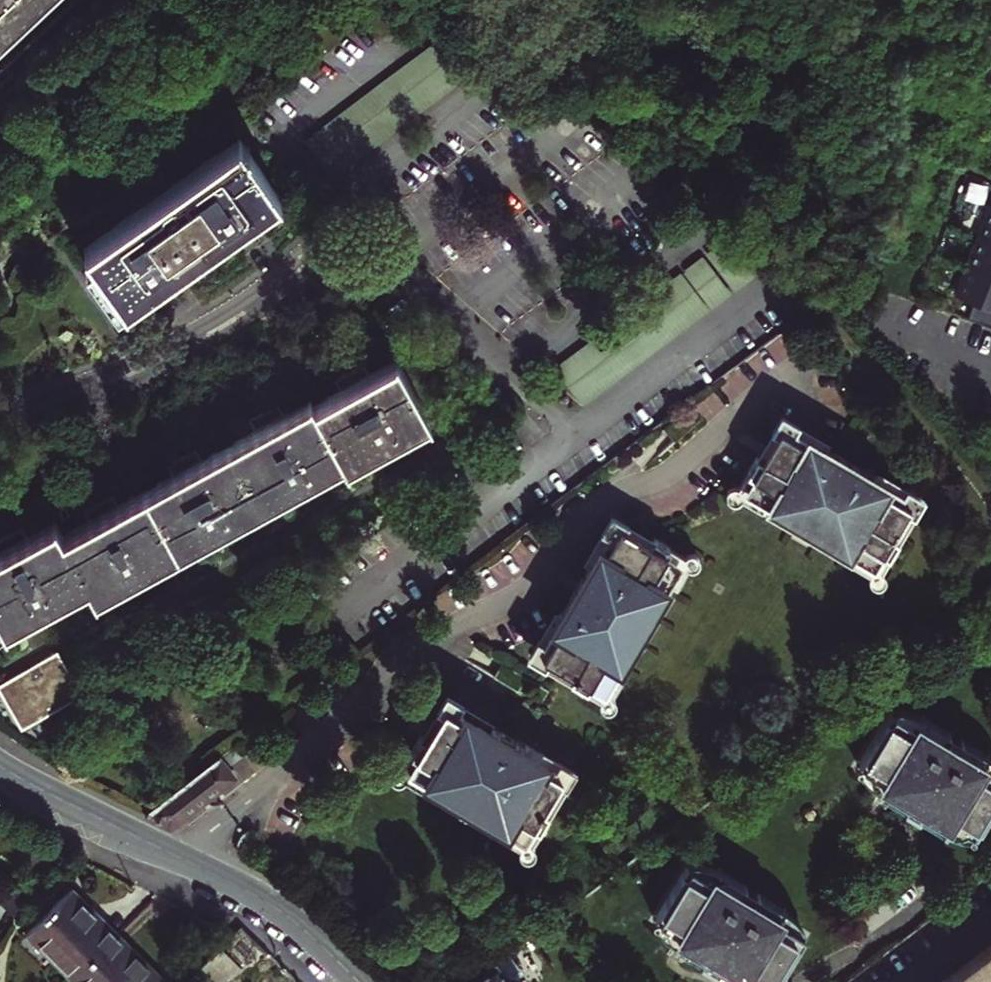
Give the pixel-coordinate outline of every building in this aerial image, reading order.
[(44,0),(0,0),(0,41),(44,0)] [(437,41),(302,137),(329,176),(465,79),(437,41)] [(250,130),(174,184),(216,244),(266,208),(292,189),(250,130)] [(97,240),(138,299),(159,284),(216,244),(174,184),(97,240)] [(984,232),(973,261),(990,268),(990,235),(984,232)] [(706,258),(552,362),(578,402),(733,298),(706,258)] [(973,261),(962,291),(977,297),(971,312),(990,320),(990,268),(973,261)] [(367,370),(331,391),(367,449),(370,453),(450,407),(414,344),(367,370)] [(288,408),(250,430),(287,494),(367,449),(331,391),(328,385),(288,408)] [(825,537),(826,537),(852,552),(865,560),(871,559),(874,554),(878,557),(889,540),(885,538),(910,500),(869,474),(868,476),(831,452),(832,450),(792,424),(768,462),(764,459),(753,476),(757,479),(752,488),(753,494),(766,502),(792,517),(792,518),(792,519),(793,519),(793,520),(794,520),(794,521),(794,522),(795,522),(795,523),(796,523),(797,524),(797,525),(798,525),(799,526),(799,527),(800,527),(800,528),(801,528),(802,529),(803,529),(803,530),(804,530),(805,531),(805,532),(806,532),(807,532),(808,532),(808,533),(809,533),(810,533),(810,534),(811,534),(812,534),(812,535),(813,535),(814,535),(815,535),(816,536),(817,536),(818,537),(819,537),(820,537),(821,537),(822,537),(823,537),(824,537),(825,537)] [(194,461),(164,478),(201,542),(287,494),(250,430),(194,461)] [(757,479),(753,476),(750,475),(742,487),(743,490),(744,494),(743,497),(762,508),(766,502),(753,494),(752,488),(757,479)] [(82,524),(111,576),(119,589),(201,542),(164,478),(110,508),(82,524)] [(729,500),(732,501),(735,502),(738,501),(741,499),(743,497),(744,494),(743,490),(742,487),(740,485),(737,483),(734,483),(731,483),(729,485),(727,487),(725,489),(725,492),(725,495),(726,498),(729,500)] [(82,524),(74,510),(26,537),(0,552),(0,571),(29,623),(111,576),(82,524)] [(658,619),(658,618),(671,591),(678,578),(676,571),(672,568),(674,565),(657,554),(655,559),(615,536),(592,578),(594,579),(572,617),(570,616),(547,658),(586,680),(583,684),(601,694),(603,690),(612,695),(619,693),(626,680),(640,653),(641,653),(641,652),(641,651),(642,651),(643,651),(643,650),(644,650),(644,649),(645,649),(646,648),(646,647),(647,647),(647,646),(648,646),(648,645),(649,645),(649,644),(650,644),(650,643),(651,642),(651,641),(652,640),(652,639),(653,639),(653,638),(653,637),(654,636),(654,635),(655,635),(655,634),(655,633),(655,632),(656,632),(656,631),(656,630),(656,629),(657,628),(657,627),(657,626),(657,625),(657,624),(657,623),(657,622),(658,621),(658,620),(658,619)] [(865,560),(852,552),(848,559),(865,569),(867,569),(869,569),(871,570),(872,571),(880,558),(878,557),(874,554),(871,559),(865,560)] [(676,562),(674,565),(672,568),(676,571),(678,578),(671,591),(678,595),(688,576),(688,574),(688,572),(690,570),(676,562)] [(690,580),(692,581),(694,581),(696,581),(699,580),(700,578),(701,576),(701,574),(701,572),(699,570),(697,569),(695,568),(693,568),(691,569),(690,570),(688,572),(688,574),(688,576),(689,578),(690,580)] [(865,583),(868,584),(870,583),(872,581),(874,579),(874,577),(874,574),(873,572),(872,571),(871,570),(869,569),(867,569),(865,569),(864,569),(862,570),(861,572),(860,574),(859,577),(860,579),(861,581),(863,583),(865,583)] [(62,653),(0,687),(0,688),(22,729),(84,695),(62,653)] [(603,690),(601,694),(600,697),(613,704),(615,703),(618,703),(621,703),(622,704),(633,683),(626,680),(619,693),(612,695),(603,690)] [(489,813),(490,813),(515,828),(529,835),(536,834),(538,829),(543,832),(553,815),(549,813),(572,774),(532,749),(531,751),(493,728),(494,726),(454,701),(430,739),(426,736),(416,754),(420,756),(414,765),(416,772),(429,779),(455,794),(456,795),(456,796),(457,796),(457,797),(457,798),(458,798),(458,799),(459,799),(459,800),(460,800),(461,801),(462,802),(462,803),(463,803),(463,804),(464,804),(465,805),(466,805),(466,806),(467,806),(468,806),(468,807),(469,808),(470,808),(471,809),(472,809),(473,809),(473,810),(474,810),(475,810),(476,811),(477,811),(478,811),(479,811),(479,812),(480,812),(481,812),(481,813),(482,813),(484,813),(485,813),(486,813),(487,813),(488,813),(489,813)] [(618,721),(621,721),(623,719),(626,717),(627,714),(627,711),(626,708),(624,705),(622,704),(621,703),(618,703),(615,703),(613,704),(612,705),(610,707),(609,709),(608,712),(609,715),(610,717),(612,719),(614,721),(618,721)] [(858,766),(884,781),(881,784),(950,825),(953,821),(979,836),(990,816),(990,768),(986,765),(989,760),(919,720),(917,724),(891,709),(858,766)] [(249,759),(243,751),(231,760),(237,768),(249,759)] [(420,756),(416,754),(413,752),(405,765),(406,767),(406,770),(406,773),(405,774),(425,786),(429,779),(416,772),(414,765),(420,756)] [(241,781),(226,761),(224,762),(197,782),(186,790),(152,817),(175,829),(176,829),(241,781)] [(545,833),(543,832),(538,829),(536,834),(529,835),(515,828),(512,834),(530,845),(531,845),(534,845),(535,846),(536,847),(545,833)] [(528,858),(530,858),(533,858),(535,857),(536,856),(538,854),(538,852),(538,850),(537,848),(536,847),(535,846),(534,845),(531,845),(530,845),(529,845),(527,846),(525,848),(525,850),(524,852),(525,854),(526,856),(528,858)] [(652,922),(678,936),(676,941),(746,979),(748,975),(762,981),(778,981),(803,936),(777,922),(779,917),(709,879),(707,883),(681,869),(652,922)] [(33,930),(77,976),(115,939),(87,910),(92,904),(76,889),(33,930)] [(103,916),(92,904),(87,910),(115,939),(121,934),(103,916)] [(121,934),(115,939),(144,969),(150,964),(135,949),(121,934)] [(115,939),(77,976),(83,981),(165,981),(166,981),(150,964),(144,969),(115,939)] [(946,981),(990,981),(990,948),(946,981)] [(510,953),(474,981),(522,981),(523,971),(510,953)] [(189,981),(206,981),(198,974),(189,981)]
